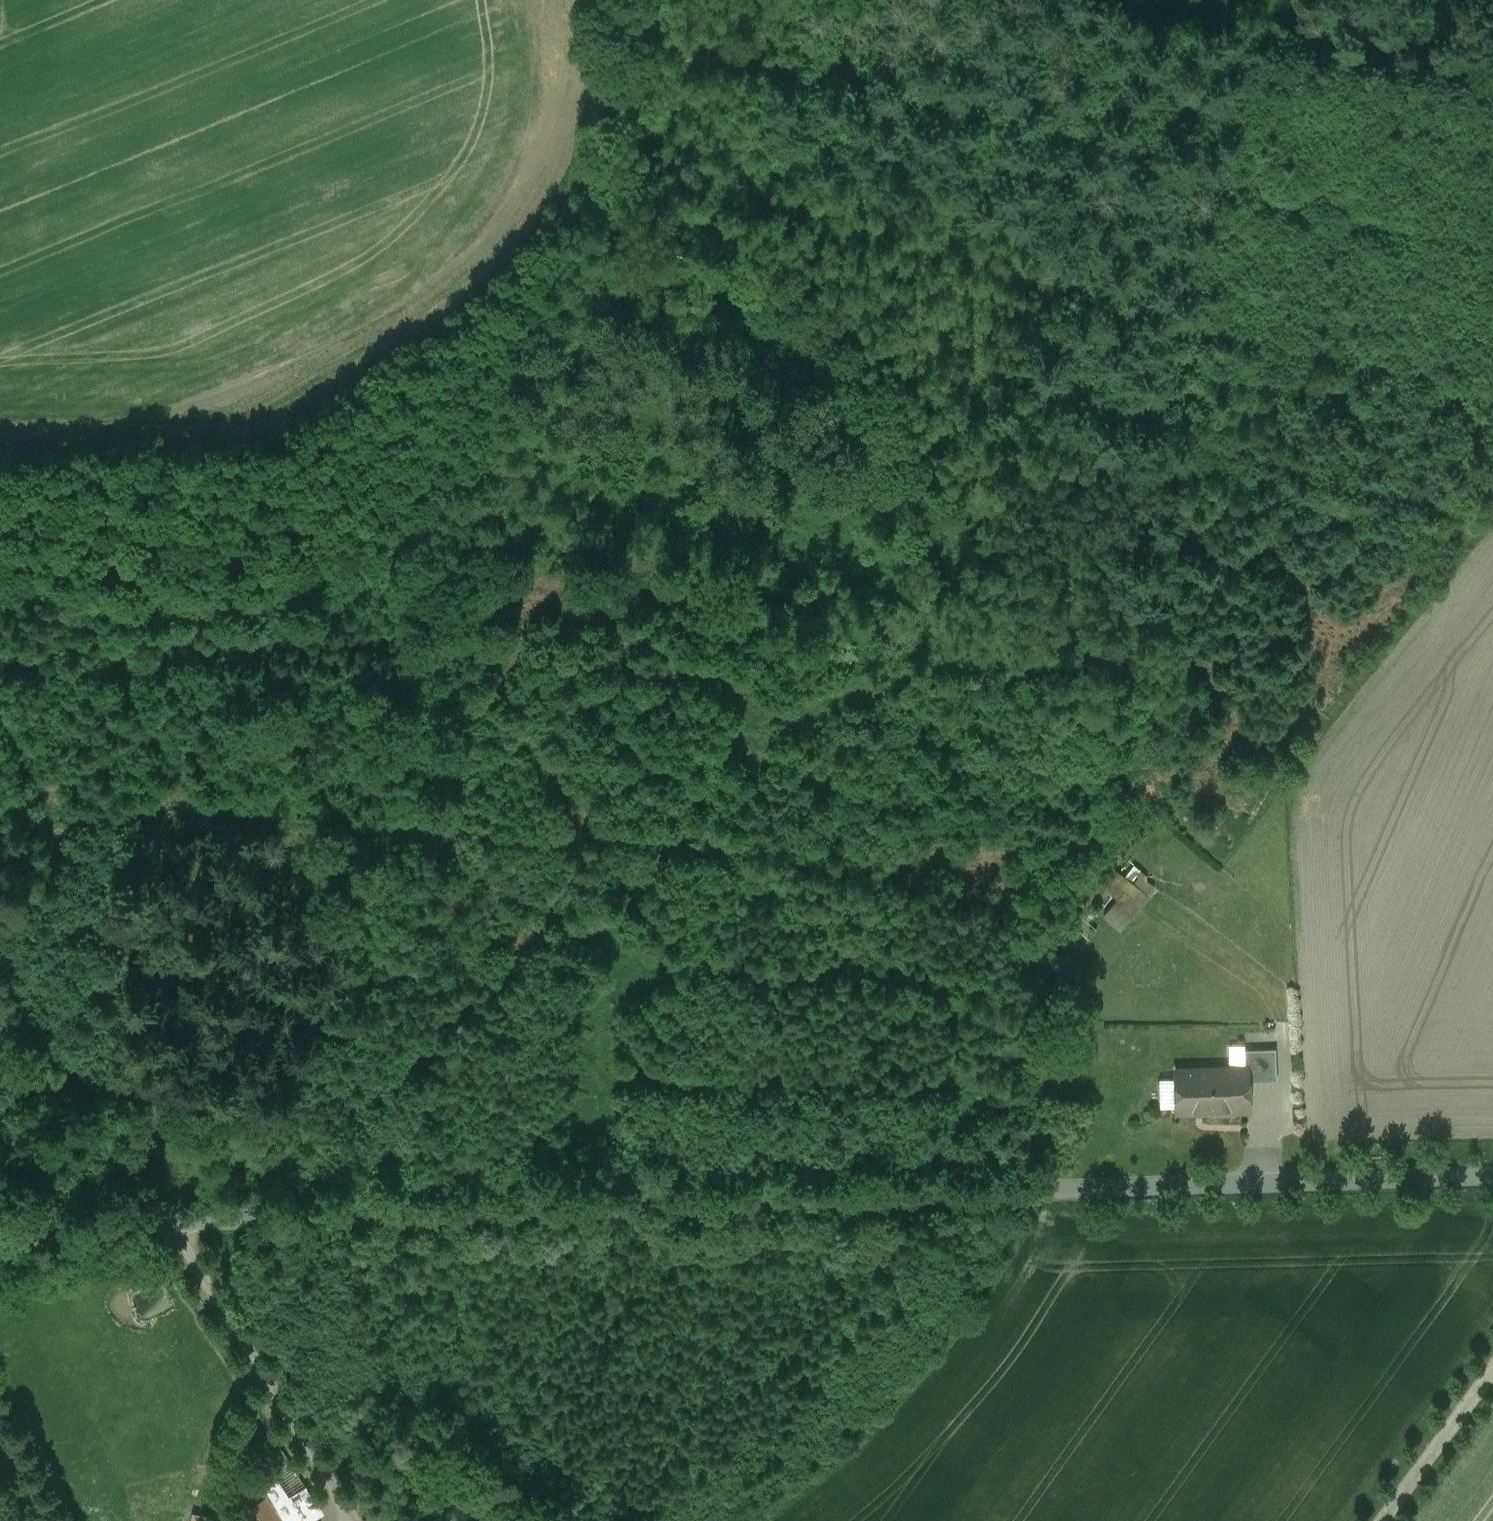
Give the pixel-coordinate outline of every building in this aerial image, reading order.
[(1119,871),(1107,889),(1125,900),(1137,882),(1119,871)] [(1275,1047),(1244,1048),(1245,1068),(1247,1068),(1247,1080),(1277,1079),(1275,1047)] [(1245,1068),(1175,1070),(1176,1110),(1211,1109),(1214,1112),(1232,1111),(1235,1109),(1248,1108),(1247,1080),(1247,1068),(1245,1068)] [(291,1495),(303,1514),(292,1520),(309,1520),(317,1504),(305,1486),(291,1495)] [(248,1519),(250,1520),(277,1520),(268,1507),(248,1519)]
